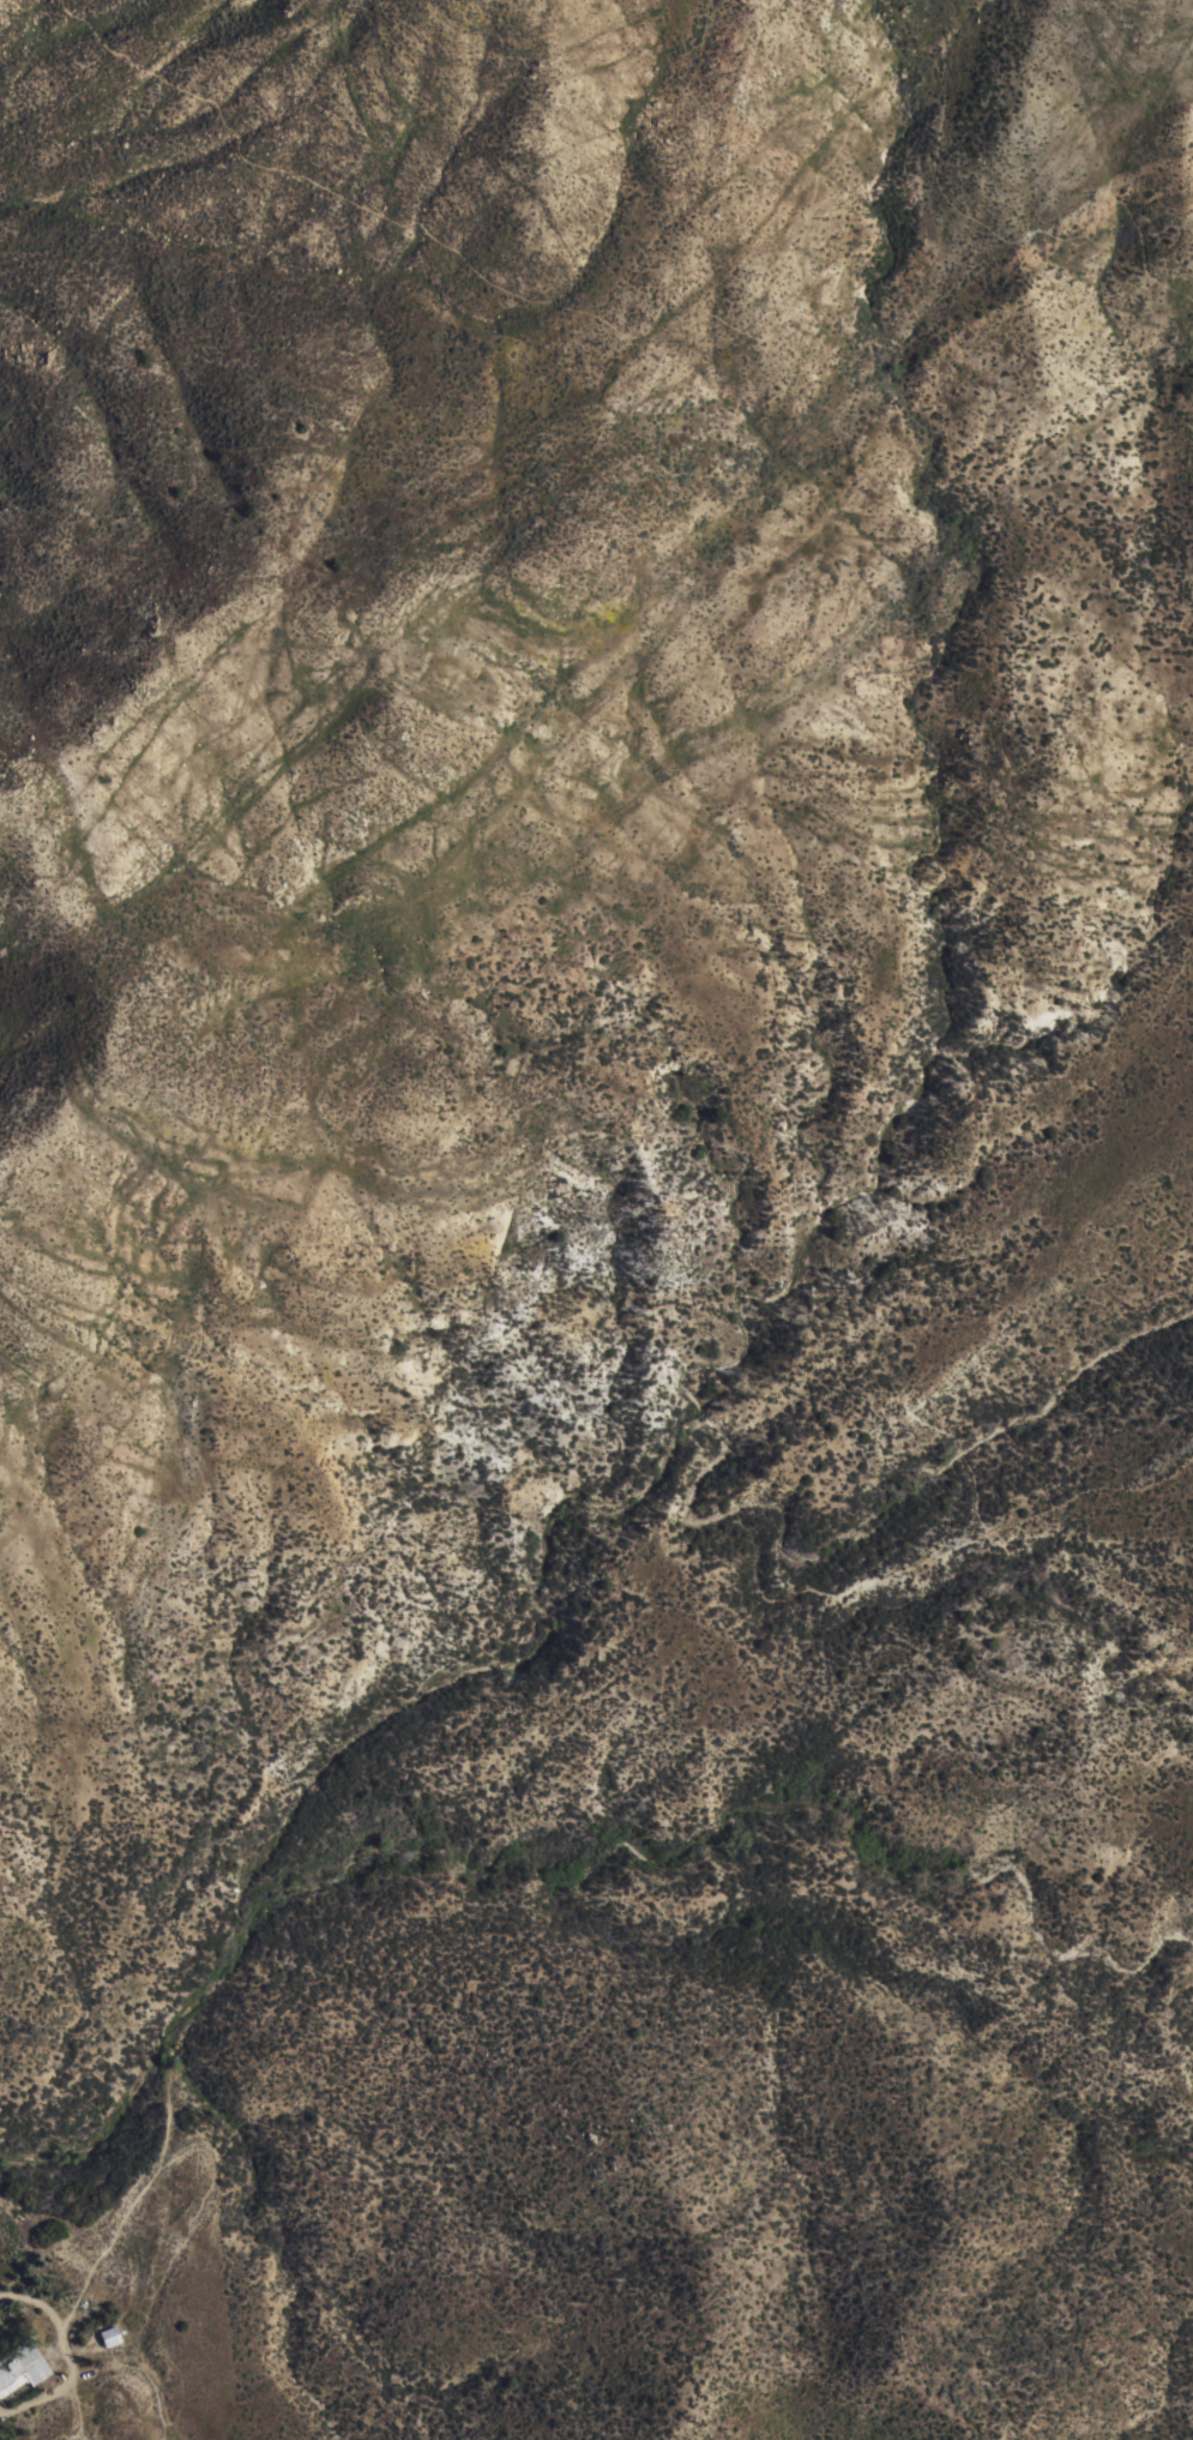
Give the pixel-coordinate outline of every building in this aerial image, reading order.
[(115,2326),(121,2342),(104,2349),(97,2332),(115,2326)] [(23,2381),(0,2397),(0,2356),(14,2346),(10,2339),(16,2334),(20,2343),(28,2338),(50,2373),(30,2387),(26,2381),(25,2384),(23,2381)]
